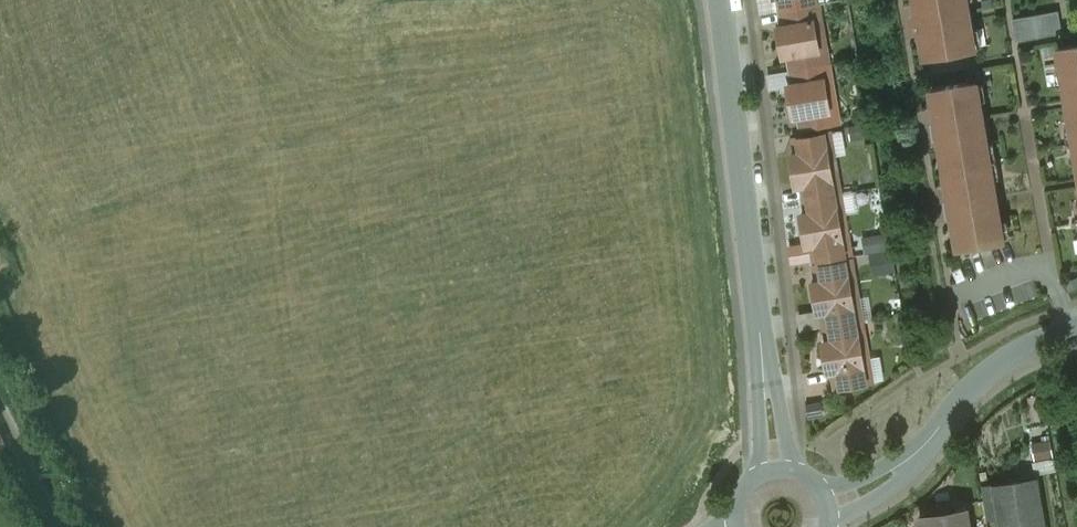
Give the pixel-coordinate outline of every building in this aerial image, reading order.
[(782,10),(812,5),(811,0),(780,0),(782,10)] [(967,0),(917,0),(920,15),(913,16),(915,29),(922,28),(927,55),(975,46),(967,0)] [(812,5),(782,10),(785,25),(779,26),(784,55),(790,54),(792,69),(822,64),(818,43),(823,42),(820,25),(816,26),(812,5)] [(1063,8),(1015,16),(1019,39),(1066,30),(1063,8)] [(1059,47),(1076,150),(1076,44),(1059,47)] [(822,64),(792,69),(795,85),(790,86),(794,114),(800,113),(803,129),(833,124),(829,102),(834,101),(831,84),(826,85),(822,64)] [(977,81),(932,88),(938,121),(934,122),(933,120),(931,121),(934,138),(936,138),(936,136),(940,135),(951,199),(947,199),(947,198),(945,198),(948,216),(949,215),(949,214),(954,213),(959,246),(1003,238),(977,81)] [(825,133),(795,138),(798,154),(792,155),(797,183),(802,183),(805,198),(835,193),(832,171),(837,170),(834,154),(829,154),(825,133)] [(835,193),(805,198),(808,214),(802,215),(807,243),(813,242),(815,258),(845,253),(842,231),(847,230),(844,213),(839,214),(835,193)] [(874,272),(896,268),(890,232),(868,235),(874,272)] [(846,260),(816,265),(819,281),(814,282),(819,311),(824,310),(827,325),(857,320),(853,299),(858,298),(855,281),(850,282),(846,260)] [(857,320),(827,325),(829,341),(824,342),(829,370),(834,369),(837,386),(867,380),(863,358),(868,357),(866,341),(860,341),(857,320)] [(1012,505),(1009,483),(996,485),(1000,515),(1002,526),(1045,526),(1040,500),(1012,505)] [(996,485),(983,487),(987,517),(1000,515),(996,485)] [(920,518),(921,526),(962,526),(959,512),(920,518)]
